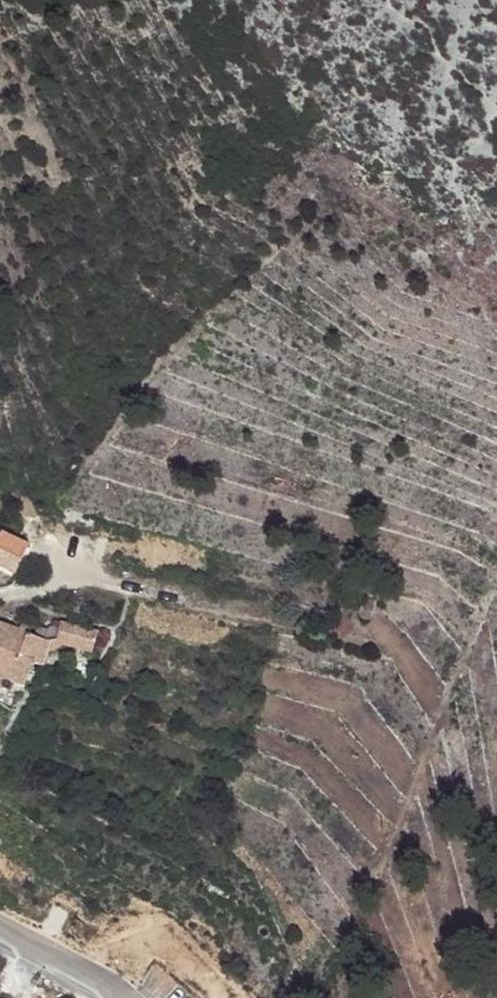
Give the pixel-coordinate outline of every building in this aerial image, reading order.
[(1,529),(0,532),(0,567),(14,573),(28,542),(1,529)] [(0,642),(0,649),(40,662),(46,664),(50,652),(67,641),(99,650),(105,630),(69,621),(65,633),(53,636),(48,636),(6,622),(0,642)] [(13,676),(32,682),(40,662),(0,649),(0,671),(13,676)] [(0,671),(0,685),(9,689),(13,676),(0,671)]
